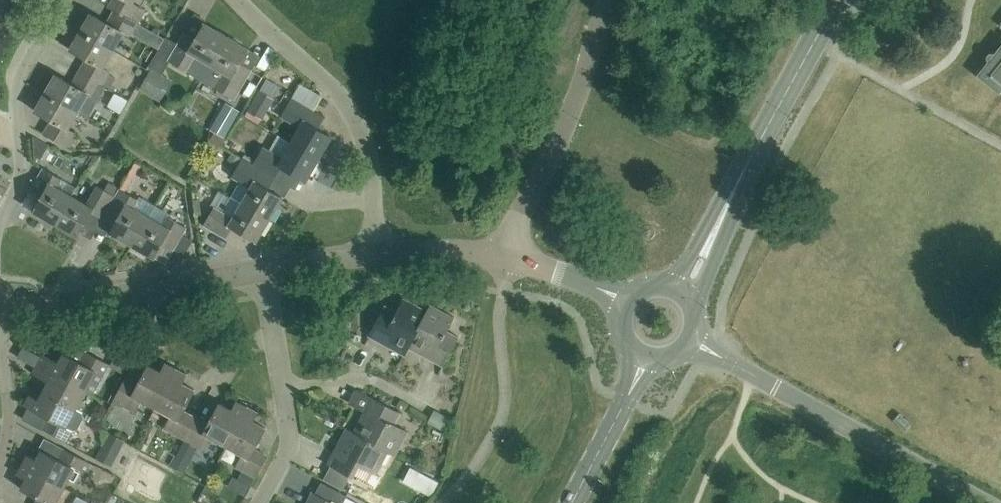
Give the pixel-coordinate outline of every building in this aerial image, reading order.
[(109,7),(131,20),(139,7),(133,3),(135,0),(113,0),(109,7)] [(91,14),(81,32),(114,50),(124,33),(130,36),(137,23),(131,20),(109,7),(115,10),(107,23),(91,14)] [(147,11),(139,7),(131,20),(137,23),(140,24),(147,11)] [(157,52),(165,39),(140,24),(137,23),(130,36),(157,52)] [(186,72),(186,71),(202,80),(210,64),(227,37),(204,23),(196,37),(185,31),(167,61),(186,72)] [(70,50),(87,59),(80,71),(102,84),(108,74),(110,72),(104,68),(114,50),(81,32),(70,50)] [(241,64),(249,50),(227,37),(210,64),(202,80),(217,88),(217,89),(235,100),(252,70),(241,64)] [(998,56),(995,54),(991,53),(988,55),(987,59),(989,62),(990,63),(981,75),(999,90),(1000,88),(1000,52),(998,56)] [(157,99),(169,79),(151,69),(139,90),(157,99)] [(56,75),(46,93),(78,112),(88,118),(106,87),(102,84),(80,71),(72,84),(56,75)] [(108,74),(102,84),(106,87),(110,89),(116,79),(108,74)] [(262,120),(274,99),(259,90),(247,111),(262,120)] [(78,112),(46,93),(35,111),(51,120),(44,133),(67,146),(74,133),(68,129),(78,112)] [(291,143),(319,159),(332,137),(318,128),(325,117),(302,104),(292,98),(282,116),(292,122),(300,127),(291,143)] [(225,103),(210,129),(209,130),(214,132),(225,139),(241,112),(225,103)] [(49,145),(33,136),(34,155),(41,159),(49,145)] [(306,182),(319,159),(291,143),(282,158),(263,147),(253,164),(243,158),(242,159),(275,178),(282,167),(306,182)] [(228,160),(238,166),(242,159),(232,153),(228,160)] [(242,203),(270,220),(283,197),(269,189),(275,178),(242,159),(232,176),(240,181),(231,197),(242,203)] [(56,224),(72,196),(56,187),(61,178),(43,168),(30,190),(41,197),(33,211),(56,224)] [(116,196),(115,196),(98,186),(87,205),(72,196),(56,224),(78,237),(92,213),(103,219),(116,196)] [(132,245),(148,217),(133,208),(138,199),(119,189),(115,196),(116,196),(103,219),(104,219),(108,212),(118,218),(110,232),(132,245)] [(257,242),(270,220),(242,203),(231,197),(222,212),(214,208),(203,226),(226,239),(233,228),(257,242)] [(148,217),(132,245),(155,258),(163,244),(174,251),(187,228),(169,217),(164,226),(148,217)] [(406,352),(409,345),(427,312),(404,299),(397,313),(385,306),(371,334),(406,352)] [(427,312),(409,345),(444,364),(459,337),(447,331),(455,317),(431,304),(427,312)] [(62,352),(57,361),(50,358),(45,368),(87,391),(93,394),(109,364),(86,352),(80,362),(62,352)] [(45,368),(50,358),(43,354),(32,373),(47,381),(42,390),(77,409),(87,391),(45,368)] [(136,413),(142,401),(156,408),(176,369),(166,363),(161,372),(149,365),(138,386),(125,379),(114,401),(127,408),(136,413)] [(172,432),(184,439),(185,439),(196,417),(184,410),(195,390),(182,383),(187,375),(176,369),(156,408),(171,416),(165,429),(172,432)] [(83,412),(77,409),(42,390),(37,399),(30,395),(24,405),(50,419),(44,429),(68,442),(74,431),(78,430),(85,417),(83,412)] [(356,434),(389,452),(396,456),(409,432),(395,425),(401,413),(374,399),(356,434)] [(205,450),(212,438),(227,446),(247,407),(237,401),(232,410),(220,403),(209,424),(196,417),(185,439),(205,450)] [(253,421),(258,413),(247,407),(227,446),(242,455),(236,466),(256,477),(267,455),(255,449),(266,428),(253,421)] [(431,424),(443,431),(450,418),(438,411),(431,424)] [(389,452),(356,434),(349,430),(330,465),(357,479),(363,468),(377,475),(389,452)] [(111,467),(125,442),(125,441),(109,433),(96,459),(111,467)] [(22,465),(65,488),(69,479),(79,484),(90,463),(64,449),(58,460),(40,450),(35,459),(27,455),(22,465)] [(170,467),(184,474),(191,460),(178,453),(170,467)] [(65,488),(22,465),(17,474),(24,478),(19,488),(38,498),(35,502),(56,502),(65,488)] [(244,472),(239,480),(250,485),(254,477),(244,472)] [(426,474),(419,488),(433,495),(441,481),(426,474)] [(317,494),(335,502),(344,502),(347,496),(322,483),(317,494)] [(315,493),(310,502),(333,502),(315,493)]
